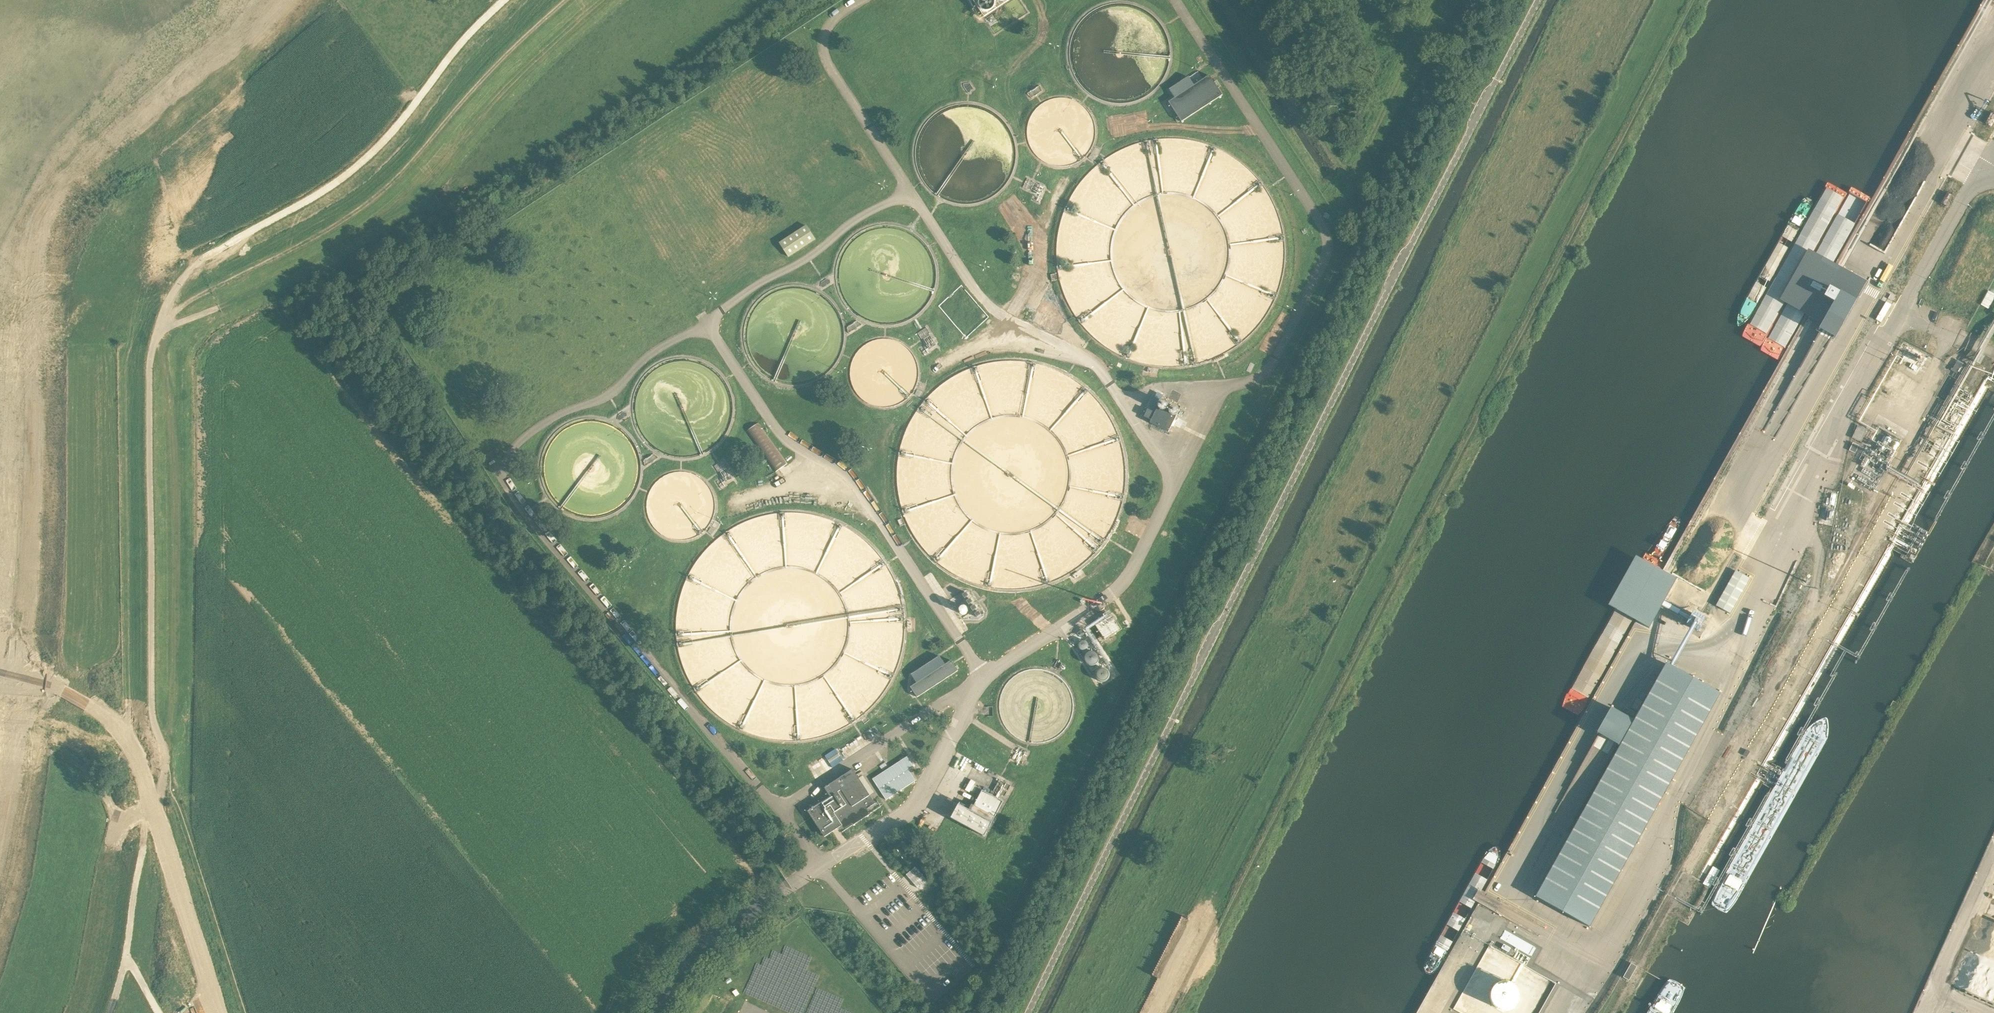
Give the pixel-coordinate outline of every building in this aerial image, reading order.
[(985,18),(1013,0),(973,0),(985,18)] [(1168,102),(1181,122),(1222,95),(1208,76),(1168,102)] [(779,243),(789,258),(816,240),(806,225),(779,243)] [(1150,423),(1169,432),(1180,410),(1161,401),(1159,406),(1152,402),(1144,417),(1152,420),(1150,423)] [(774,471),(787,461),(758,421),(745,430),(774,471)] [(1852,438),(1861,442),(1866,430),(1858,426),(1852,438)] [(1749,579),(1735,571),(1716,606),(1729,614),(1749,579)] [(1096,626),(1105,640),(1120,630),(1111,616),(1096,626)] [(1095,646),(1084,649),(1088,661),(1099,658),(1095,646)] [(910,687),(917,698),(958,671),(951,661),(910,687)] [(1095,669),(1104,677),(1111,669),(1102,661),(1095,669)] [(1536,896),(1590,926),(1719,693),(1666,663),(1536,896)] [(837,747),(825,754),(833,767),(844,760),(837,747)] [(886,800),(915,781),(908,770),(913,767),(907,756),(872,779),(886,800)] [(830,799),(808,813),(825,837),(841,826),(844,830),(852,825),(853,826),(870,815),(867,809),(875,804),(853,772),(824,790),(830,799)] [(955,812),(982,826),(978,833),(985,837),(992,823),(991,823),(1003,802),(982,790),(971,811),(959,805),(955,812)] [(916,866),(906,874),(918,888),(925,882),(927,880),(916,866)]
